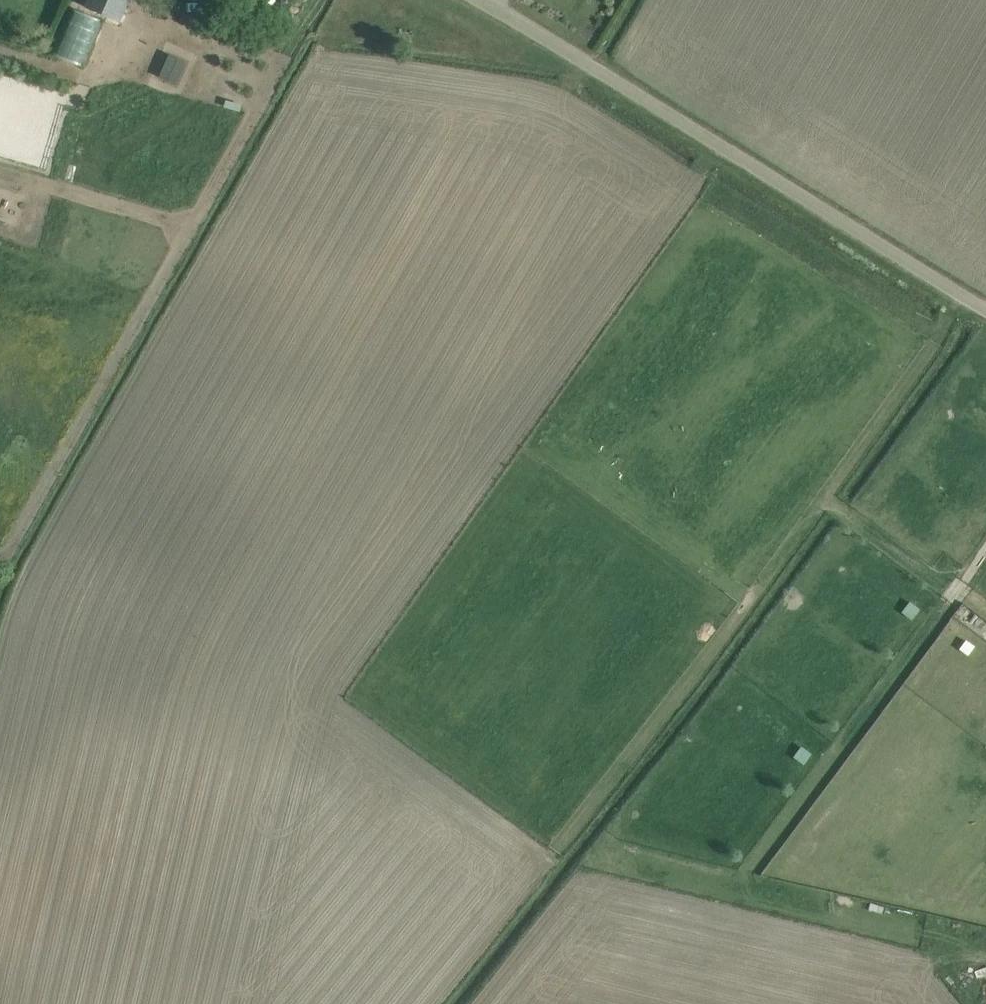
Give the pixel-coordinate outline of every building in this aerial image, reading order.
[(129,0),(87,0),(85,6),(120,21),(129,0)] [(789,866),(800,873),(802,871),(821,883),(827,873),(847,886),(852,879),(875,894),(882,884),(901,896),(985,764),(985,641),(949,617),(789,866)] [(920,902),(985,806),(985,772),(904,892),(920,902)]
